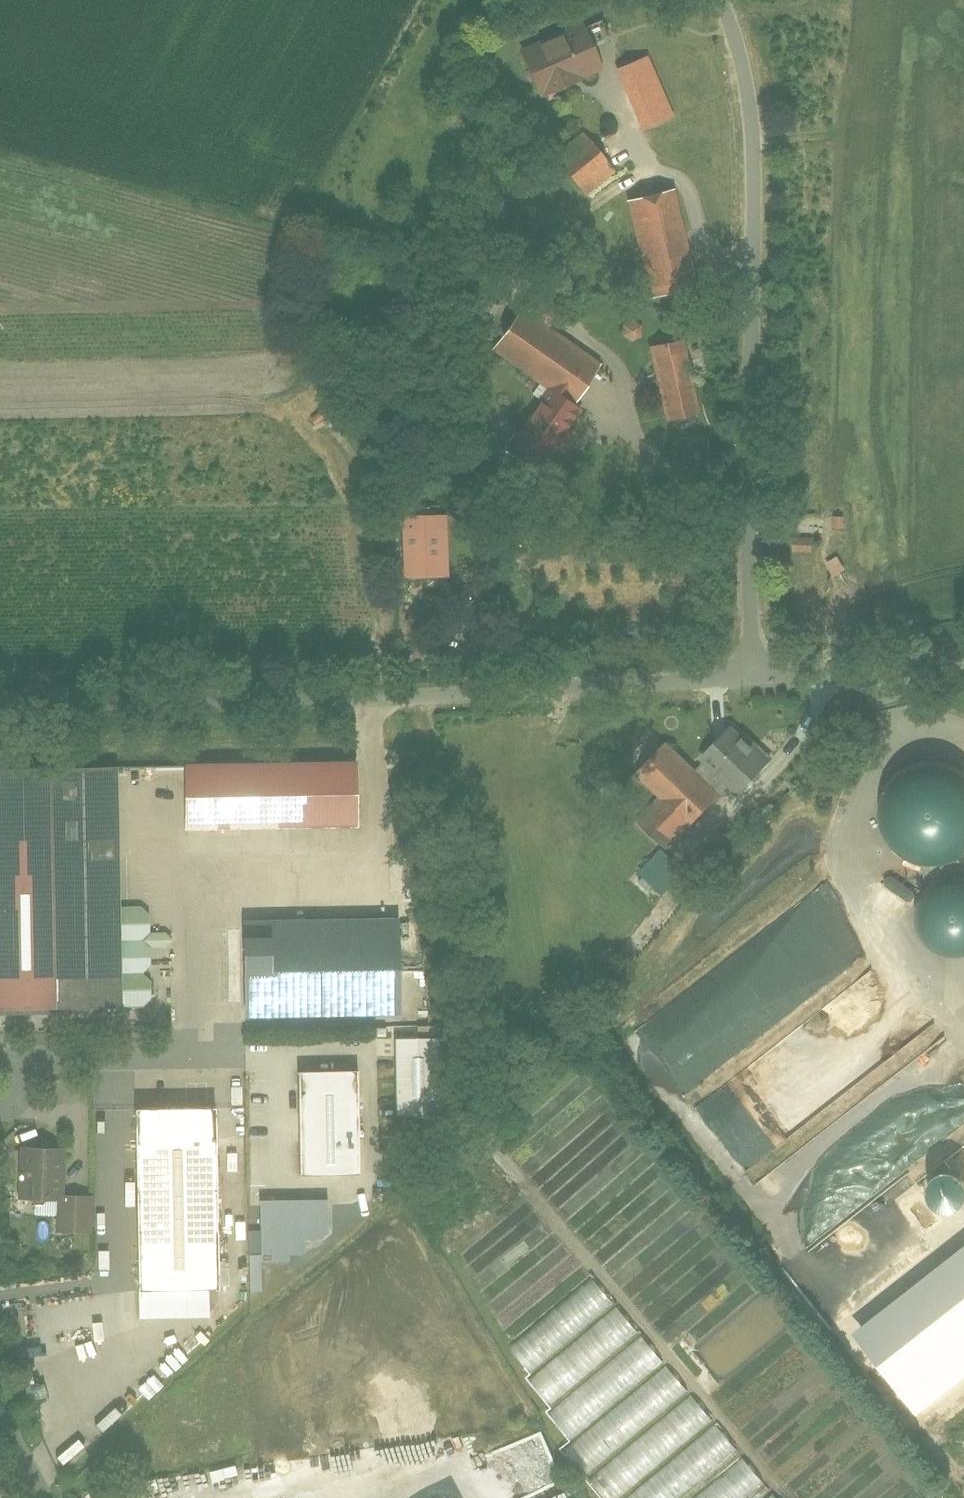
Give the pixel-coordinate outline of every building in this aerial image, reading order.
[(603,73),(584,27),(521,54),(541,100),(603,73)] [(659,162),(711,139),(669,41),(617,64),(659,162)] [(586,197),(615,175),(584,133),(554,156),(586,197)] [(651,306),(701,293),(674,189),(561,219),(573,263),(635,247),(651,306)] [(574,409),(602,365),(520,313),(493,355),(550,391),(514,446),(551,470),(585,416),(574,409)] [(667,426),(702,418),(687,345),(651,352),(667,426)] [(448,574),(446,514),(401,516),(403,575),(448,574)] [(702,762),(704,764),(696,773),(719,795),(728,785),(740,796),(773,759),(736,726),(702,762)] [(638,821),(667,848),(719,795),(696,773),(666,744),(638,773),(662,796),(638,821)] [(962,763),(945,756),(927,754),(909,759),(894,769),(883,784),(878,801),(879,819),(886,836),(897,849),(912,858),(928,861),(945,860),(960,853),(963,850),(963,765),(962,763)] [(358,831),(357,766),(185,769),(186,833),(358,831)] [(0,772),(0,1016),(127,1013),(145,1013),(154,1004),(154,986),(169,985),(176,976),(168,969),(154,969),(153,952),(168,952),(176,944),(168,936),(153,936),(153,918),(144,910),(125,910),(122,770),(0,772)] [(665,850),(636,877),(650,891),(658,884),(664,891),(685,871),(665,850)] [(960,867),(946,869),(933,874),(923,884),(917,897),(915,911),(918,925),(925,936),(935,945),(948,950),(961,951),(963,950),(963,868),(960,867)] [(398,924),(244,928),(247,1020),(400,1016),(398,924)] [(442,1041),(396,1041),(397,1117),(443,1116),(442,1041)] [(302,1176),(361,1175),(359,1074),(300,1075),(302,1176)] [(215,1114),(139,1116),(142,1295),(219,1293),(215,1114)] [(895,1167),(911,1178),(938,1140),(926,1132),(922,1138),(910,1130),(904,1139),(900,1136),(897,1141),(890,1136),(884,1144),(886,1145),(881,1153),(889,1159),(880,1171),(888,1177),(895,1167)] [(68,1152),(20,1151),(19,1208),(57,1209),(56,1236),(93,1237),(94,1199),(66,1198),(68,1152)] [(957,1215),(963,1207),(963,1173),(957,1165),(932,1189),(957,1215)] [(261,1201),(262,1266),(294,1266),(293,1258),(309,1257),(309,1241),(324,1241),(332,1235),(331,1201),(261,1201)] [(868,1349),(918,1412),(963,1376),(963,1273),(868,1349)] [(592,1276),(508,1345),(533,1374),(527,1378),(553,1409),(548,1413),(572,1441),(561,1450),(602,1497),(778,1497),(592,1276)]
